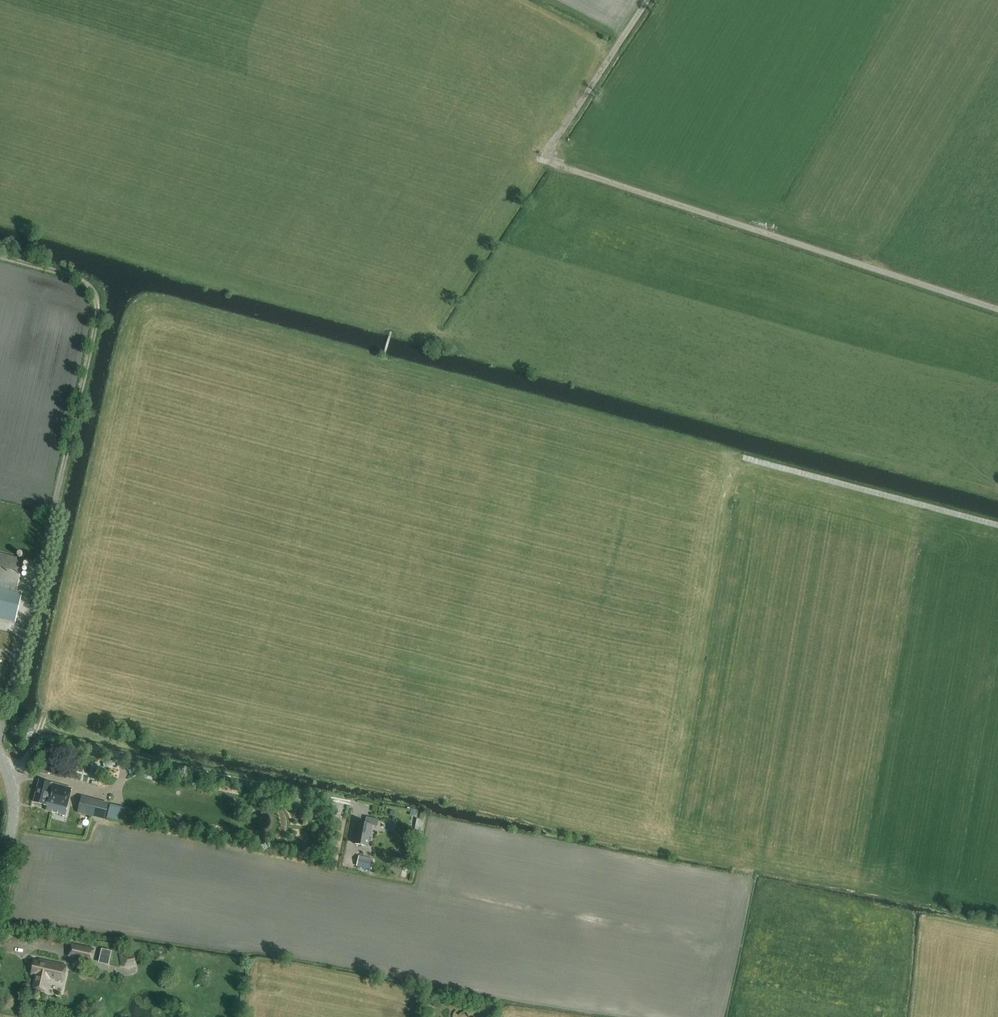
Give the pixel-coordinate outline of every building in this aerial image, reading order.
[(0,553),(0,618),(15,621),(22,592),(16,591),(24,559),(0,553)] [(72,788),(39,780),(34,802),(48,805),(46,811),(66,815),(72,788)] [(104,819),(108,803),(82,796),(77,812),(104,819)] [(107,818),(116,820),(120,806),(110,804),(107,818)] [(418,817),(420,810),(412,808),(410,815),(418,817)] [(357,823),(353,844),(367,847),(372,826),(377,827),(379,820),(366,818),(365,825),(357,823)] [(417,818),(414,834),(421,836),(424,820),(417,818)] [(388,831),(394,832),(396,821),(390,820),(388,831)] [(371,869),(373,859),(359,856),(356,866),(371,869)] [(67,956),(92,962),(95,948),(70,942),(67,956)] [(112,963),(116,949),(106,946),(102,961),(112,963)] [(136,965),(133,951),(119,954),(121,967),(123,966),(124,967),(136,965)] [(39,961),(34,960),(31,973),(36,974),(33,988),(47,992),(49,985),(47,984),(49,977),(63,980),(67,966),(39,959),(39,961)]
